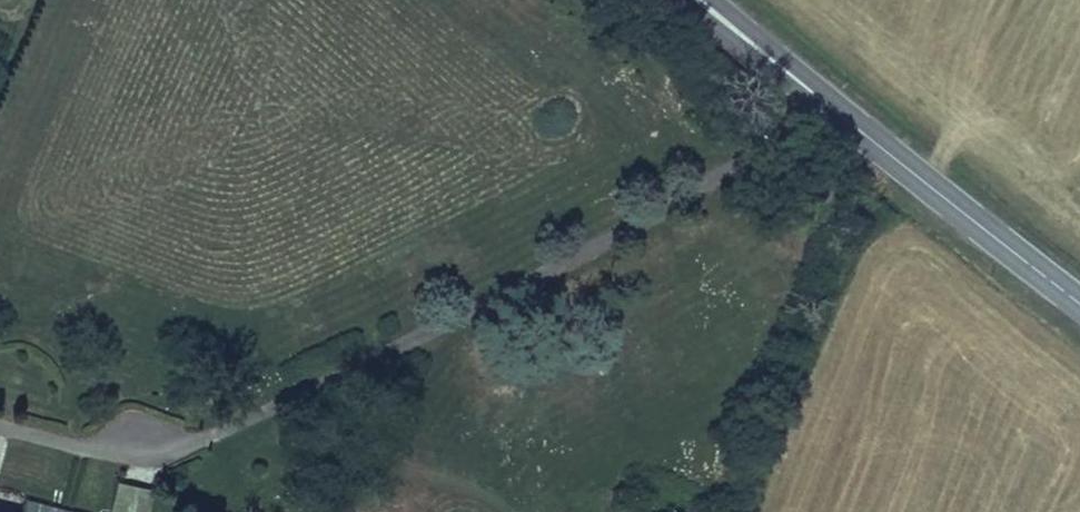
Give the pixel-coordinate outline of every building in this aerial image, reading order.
[(153,490),(122,482),(115,511),(148,511),(153,490)] [(26,501),(23,511),(70,511),(26,501)]
